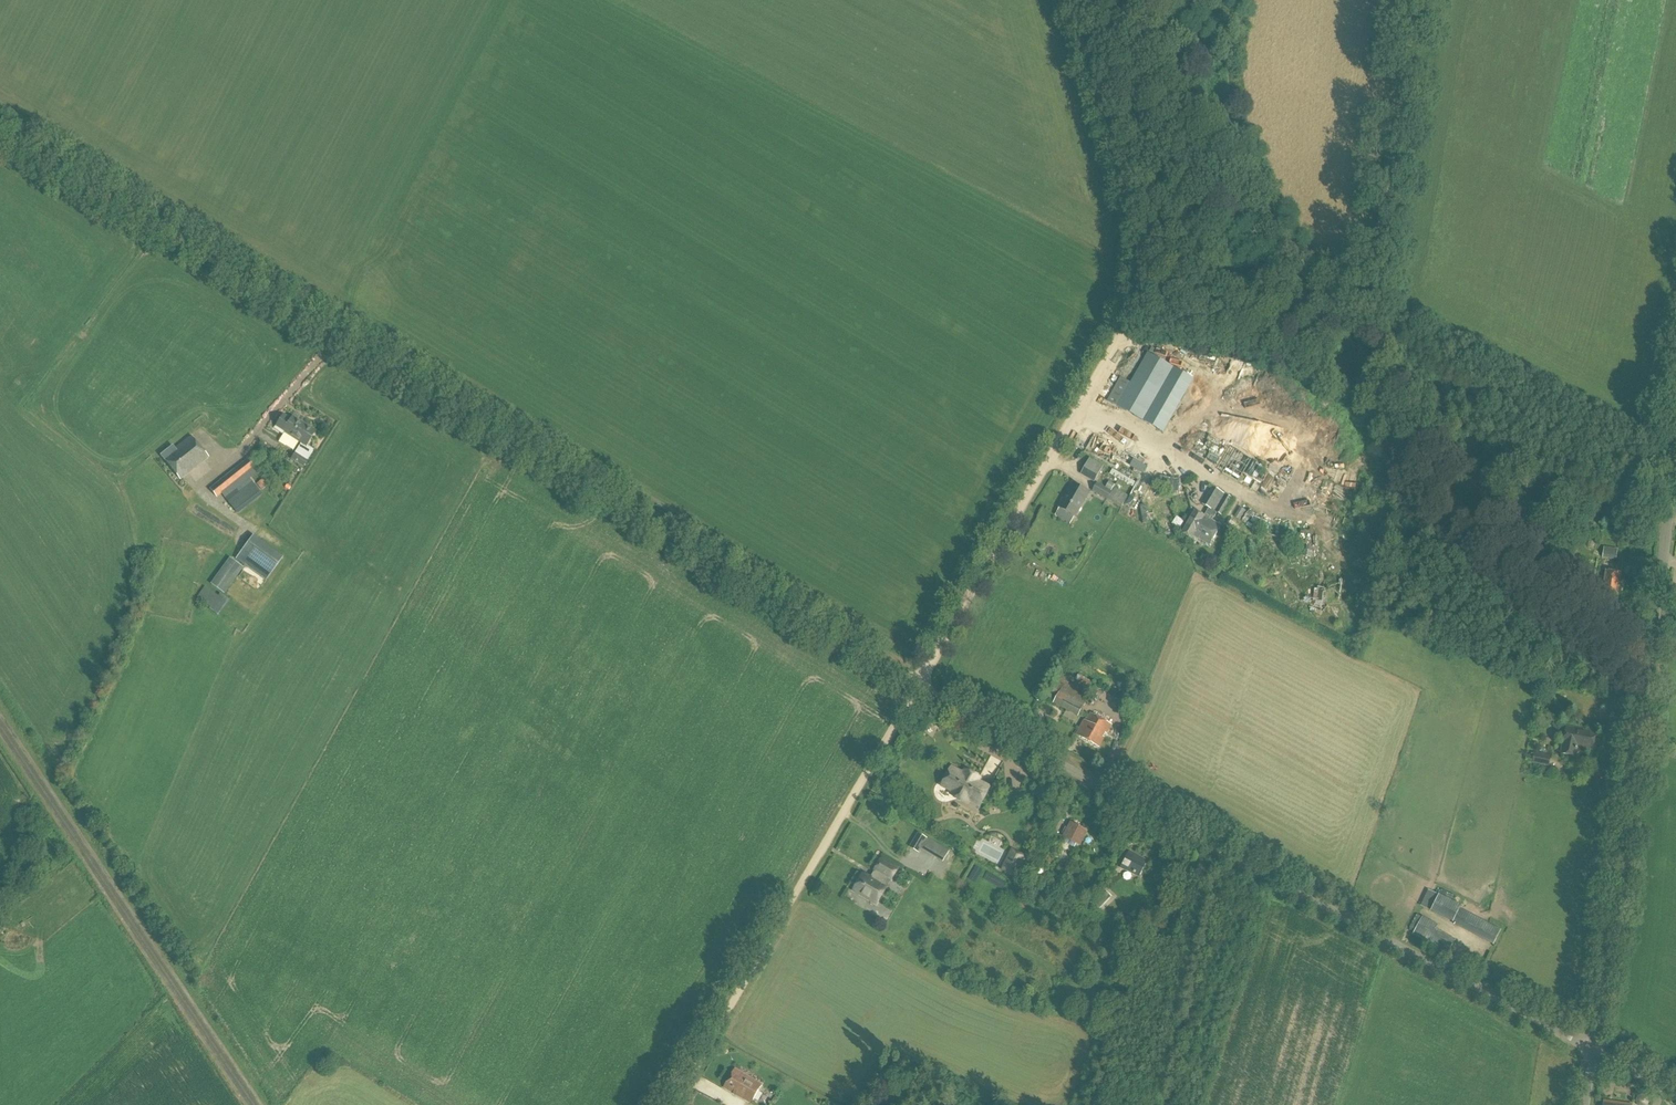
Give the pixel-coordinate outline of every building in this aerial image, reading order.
[(1202,364),(1198,352),(1188,355),(1192,368),(1202,364)] [(1162,432),(1193,378),(1148,353),(1130,383),(1121,378),(1108,401),(1118,406),(1117,407),(1162,432)] [(291,419),(284,414),(275,428),(283,433),(284,431),(301,442),(295,453),(291,459),(303,467),(307,461),(314,450),(306,446),(316,431),(293,416),(291,419)] [(209,458),(192,435),(174,448),(173,446),(161,455),(180,480),(209,458)] [(1117,468),(1125,452),(1116,448),(1109,464),(1117,468)] [(1239,483),(1252,460),(1234,450),(1220,472),(1239,483)] [(1094,482),(1104,466),(1090,458),(1081,474),(1094,482)] [(262,495),(253,483),(250,479),(257,473),(254,468),(247,459),(209,489),(216,498),(234,483),(238,488),(225,498),(237,514),(262,495)] [(1147,467),(1134,459),(1130,466),(1143,474),(1147,467)] [(1115,473),(1134,486),(1138,481),(1119,469),(1115,473)] [(262,490),(267,486),(262,479),(257,484),(262,490)] [(1076,517),(1090,493),(1073,483),(1060,507),(1076,517)] [(1107,489),(1097,483),(1092,491),(1121,508),(1128,496),(1115,488),(1114,489),(1109,485),(1107,489)] [(1152,486),(1141,506),(1148,509),(1159,490),(1152,486)] [(1196,510),(1183,532),(1183,533),(1184,534),(1192,538),(1194,536),(1199,539),(1210,545),(1221,526),(1209,519),(1211,516),(1214,518),(1217,513),(1223,517),(1233,499),(1212,486),(1202,504),(1209,509),(1205,516),(1196,510)] [(1244,523),(1250,513),(1240,507),(1234,517),(1244,523)] [(1152,529),(1158,525),(1151,515),(1146,520),(1152,529)] [(266,581),(283,557),(253,535),(235,559),(266,581)] [(1616,560),(1618,549),(1604,547),(1602,558),(1616,560)] [(224,594),(243,568),(230,557),(210,584),(224,594)] [(1618,595),(1621,573),(1607,571),(1604,593),(1618,595)] [(218,597),(205,587),(197,597),(210,607),(209,609),(218,616),(229,600),(220,594),(218,597)] [(1091,693),(1070,682),(1073,676),(1063,671),(1058,682),(1057,682),(1053,680),(1045,695),(1052,699),(1053,696),(1056,697),(1053,704),(1078,717),(1091,693)] [(1109,688),(1112,683),(1104,678),(1101,683),(1109,688)] [(1112,725),(1091,713),(1087,720),(1085,719),(1077,735),(1100,747),(1105,737),(1104,736),(1106,733),(1107,733),(1112,725)] [(1593,749),(1596,733),(1567,727),(1562,753),(1576,756),(1578,746),(1593,749)] [(1549,767),(1551,756),(1534,753),(1532,764),(1549,767)] [(965,776),(954,770),(945,785),(956,792),(954,796),(965,802),(968,798),(979,805),(988,789),(977,783),(979,779),(967,772),(965,776)] [(1080,846),(1088,831),(1071,822),(1062,837),(1080,846)] [(933,856),(939,845),(918,832),(909,848),(919,853),(921,849),(933,856)] [(1018,878),(1028,858),(1012,849),(1001,870),(1018,878)] [(1139,878),(1148,861),(1129,851),(1120,868),(1126,872),(1127,871),(1139,878)] [(891,880),(898,869),(881,859),(875,870),(876,871),(876,872),(875,872),(876,873),(873,877),(872,877),(872,878),(864,873),(854,890),(862,895),(861,896),(869,900),(869,899),(877,904),(887,887),(885,886),(890,879),(891,880)] [(1107,906),(1110,903),(1108,900),(1112,897),(1106,892),(1095,903),(1100,908),(1105,904),(1107,906)] [(1432,892),(1424,908),(1431,911),(1455,923),(1454,925),(1493,945),(1501,930),(1460,909),(1461,905),(1439,894),(1438,895),(1432,892)] [(1447,954),(1455,940),(1435,929),(1438,925),(1422,917),(1412,935),(1447,954)] [(751,1104),(762,1085),(735,1069),(724,1088),(751,1104)]
